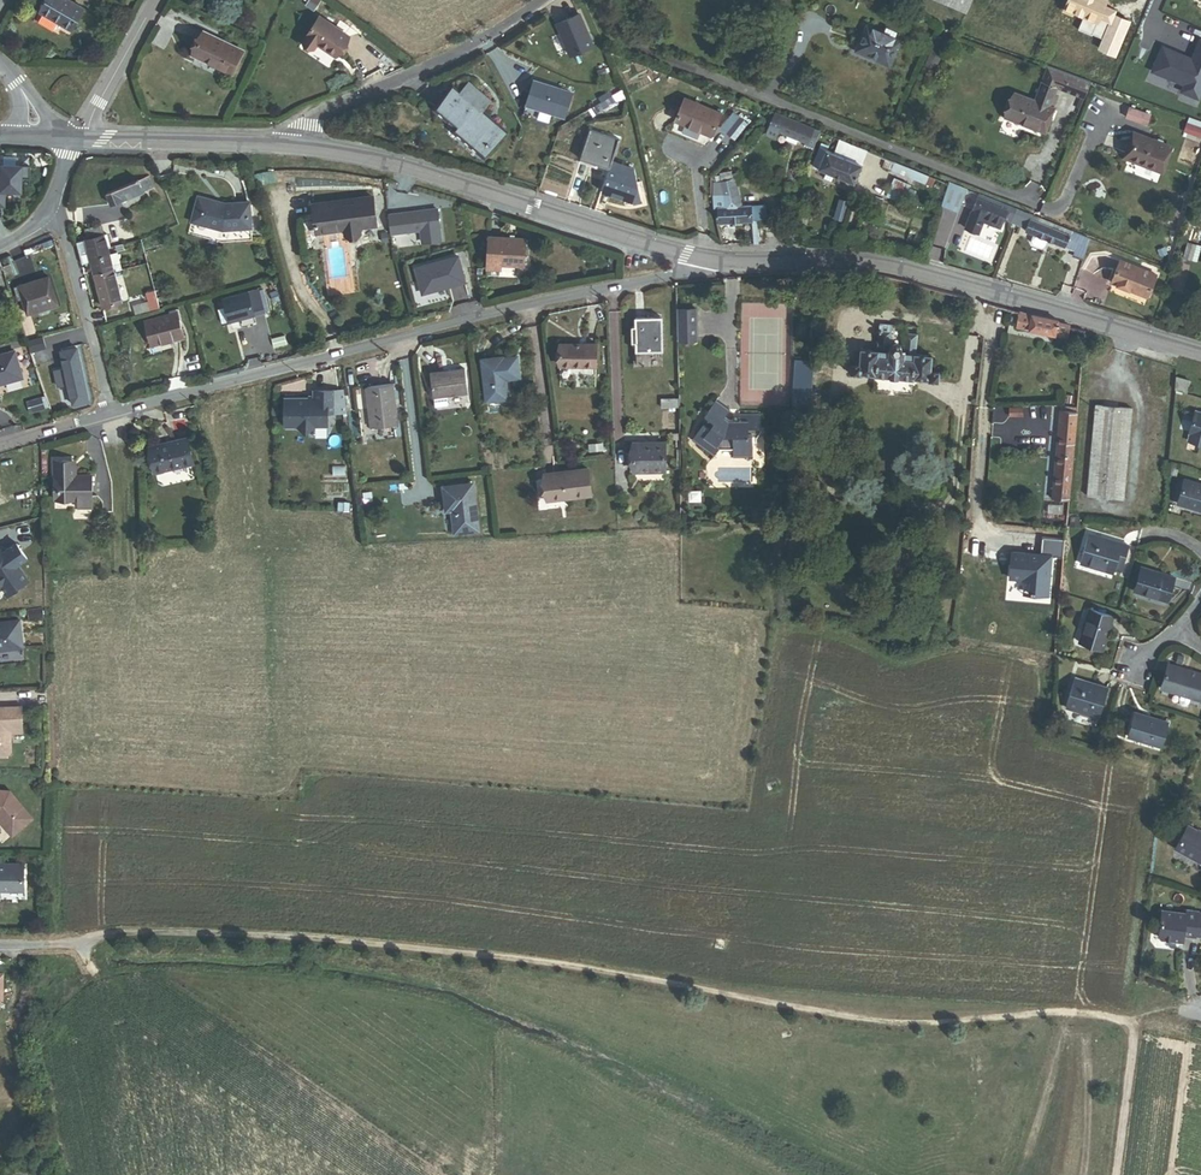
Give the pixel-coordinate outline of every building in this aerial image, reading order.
[(71,31),(84,10),(67,0),(48,0),(40,13),(71,31)] [(321,4),(316,0),(315,0),(310,7),(316,10),(321,4)] [(966,14),(972,0),(933,0),(966,14)] [(1104,0),(1067,0),(1063,9),(1083,17),(1077,30),(1091,36),(1091,35),(1102,39),(1098,49),(1114,56),(1129,22),(1113,15),(1115,10),(1104,6),(1106,1),(1104,0)] [(593,48),(579,15),(557,25),(571,57),(593,48)] [(335,57),(348,37),(320,18),(303,43),(314,50),(317,45),(335,57)] [(253,33),(254,29),(247,25),(242,35),(250,39),(253,33)] [(876,61),(889,66),(900,41),(867,26),(857,49),(878,58),(876,61)] [(232,74),(242,52),(203,33),(192,55),(232,74)] [(256,42),(259,36),(253,33),(250,39),(256,42)] [(939,56),(945,42),(937,38),(930,53),(939,56)] [(1200,87),(1200,40),(1199,40),(1191,59),(1190,61),(1185,59),(1186,57),(1161,47),(1151,71),(1183,84),(1181,90),(1197,97),(1200,87)] [(876,61),(878,58),(857,49),(855,52),(876,61)] [(1084,99),(1091,83),(1090,82),(1048,67),(1042,82),(1057,88),(1084,99)] [(534,109),(565,119),(572,94),(534,82),(526,106),(534,109)] [(1006,118),(1044,133),(1053,109),(1049,107),(1054,94),(1057,88),(1042,82),(1034,102),(1015,94),(1006,118)] [(484,156),(505,132),(481,112),(490,102),(469,84),(460,94),(452,103),(446,98),(436,110),(458,128),(455,131),(484,156)] [(452,103),(460,94),(454,89),(446,98),(452,103)] [(619,101),(625,98),(622,90),(616,94),(619,101)] [(1053,109),(1058,95),(1054,94),(1049,107),(1053,109)] [(603,106),(604,108),(616,101),(613,96),(601,103),(603,106)] [(676,122),(711,137),(721,114),(685,99),(676,122)] [(531,116),(534,109),(526,106),(524,114),(531,116)] [(586,121),(598,114),(596,110),(594,107),(582,114),(586,121)] [(1150,114),(1129,107),(1125,117),(1146,124),(1150,114)] [(719,129),(726,135),(739,119),(732,114),(719,129)] [(807,142),(812,129),(774,114),(769,127),(777,130),(787,134),(799,139),(806,142),(807,142)] [(726,135),(734,141),(747,124),(739,119),(726,135)] [(1200,138),(1200,136),(1200,130),(1186,125),(1184,132),(1200,138)] [(774,137),(777,130),(769,127),(766,134),(774,137)] [(814,148),(820,133),(812,129),(807,142),(806,142),(805,144),(814,148)] [(609,169),(611,162),(619,140),(590,131),(581,160),(609,169)] [(796,145),(799,139),(787,134),(785,140),(796,145)] [(1161,172),(1171,148),(1134,134),(1124,157),(1161,172)] [(834,175),(854,184),(867,152),(841,141),(835,154),(827,151),(820,148),(812,166),(826,172),(834,175)] [(891,170),(894,163),(886,160),(881,172),(889,175),(891,170)] [(633,203),(642,201),(634,170),(611,162),(609,169),(601,193),(610,196),(611,193),(623,198),(632,196),(633,203)] [(931,186),(933,179),(894,163),(891,170),(931,186)] [(21,178),(30,179),(30,167),(0,166),(0,206),(4,207),(4,191),(21,192),(21,178)] [(733,180),(730,171),(720,173),(720,175),(716,176),(715,196),(716,195),(717,184),(733,180)] [(824,177),(832,181),(834,175),(826,172),(824,177)] [(106,194),(111,206),(144,193),(143,192),(154,188),(149,177),(106,194)] [(901,203),(909,184),(894,178),(886,197),(901,203)] [(729,207),(740,207),(734,180),(733,180),(717,184),(716,195),(725,194),(729,207)] [(958,212),(966,190),(949,183),(942,206),(958,212)] [(610,196),(633,203),(632,196),(623,198),(611,193),(610,196)] [(752,222),(752,221),(751,206),(740,207),(729,207),(725,194),(716,195),(717,212),(718,224),(729,223),(735,223),(752,222)] [(252,228),(250,202),(225,204),(198,197),(191,221),(223,230),(252,228)] [(360,228),(376,226),(372,197),(313,204),(316,232),(344,229),(345,236),(361,234),(360,228)] [(1001,228),(1008,211),(1001,208),(1003,205),(990,199),(988,203),(978,199),(965,228),(978,234),(983,221),(1001,228)] [(1011,222),(1014,214),(1016,210),(1011,208),(1006,221),(1011,222)] [(389,216),(392,233),(421,231),(423,243),(434,244),(442,241),(438,209),(389,216)] [(1027,229),(1032,216),(1025,213),(1023,217),(1020,226),(1027,229)] [(1011,222),(1020,226),(1023,217),(1014,214),(1011,222)] [(1064,246),(1070,231),(1032,216),(1027,229),(1026,231),(1035,234),(1031,245),(1032,248),(1044,253),(1047,252),(1051,241),(1064,246)] [(88,240),(104,236),(101,226),(85,231),(88,240)] [(923,245),(926,237),(910,231),(907,239),(923,245)] [(1083,258),(1090,239),(1070,231),(1064,246),(1074,250),(1073,254),(1083,258)] [(93,274),(112,269),(109,255),(107,249),(110,248),(107,235),(104,236),(88,240),(76,243),(81,260),(82,265),(90,262),(91,266),(86,268),(87,272),(92,271),(93,274)] [(515,266),(524,267),(525,239),(513,238),(509,238),(489,237),(487,269),(500,269),(500,265),(515,266)] [(1183,259),(1191,261),(1195,245),(1187,243),(1183,259)] [(120,266),(117,253),(109,255),(112,269),(115,268),(120,266)] [(1060,261),(1067,266),(1071,259),(1064,255),(1060,261)] [(418,269),(424,295),(466,283),(461,257),(418,269)] [(1156,274),(1120,260),(1111,282),(1147,297),(1156,274)] [(6,279),(13,277),(9,265),(2,267),(6,279)] [(499,276),(515,277),(515,266),(500,265),(500,269),(499,276)] [(102,308),(122,303),(112,269),(93,274),(102,308)] [(28,315),(57,306),(48,277),(14,288),(17,299),(22,297),(28,315)] [(851,300),(858,301),(860,286),(853,285),(851,300)] [(861,301),(867,302),(869,287),(862,286),(861,301)] [(230,322),(265,313),(264,312),(259,291),(258,290),(223,300),(226,308),(229,321),(230,322)] [(269,311),(263,290),(259,291),(264,312),(269,311)] [(129,299),(131,308),(158,301),(155,291),(129,299)] [(274,303),(280,301),(276,291),(271,293),(274,303)] [(133,315),(159,308),(158,301),(131,308),(133,315)] [(794,361),(810,362),(814,307),(798,306),(794,361)] [(229,321),(226,308),(218,310),(222,323),(229,321)] [(696,340),(696,309),(677,309),(677,340),(696,340)] [(172,320),(179,318),(177,310),(170,312),(170,315),(172,320)] [(1083,342),(1084,332),(1069,327),(1070,326),(1058,324),(1059,321),(1019,312),(1016,327),(1083,342)] [(184,337),(179,318),(172,320),(170,315),(145,322),(152,346),(184,337)] [(637,352),(662,351),(661,319),(636,320),(636,328),(637,343),(637,352)] [(888,349),(890,349),(892,325),(880,324),(877,351),(878,351),(878,357),(887,358),(888,349)] [(913,355),(915,355),(917,335),(905,334),(904,351),(905,351),(904,359),(913,360),(913,355)] [(560,366),(596,367),(596,345),(561,344),(560,366)] [(940,373),(930,372),(931,357),(915,355),(913,355),(913,360),(904,359),(905,351),(904,351),(901,350),(902,347),(899,345),(895,344),(892,347),(892,349),(890,349),(888,349),(887,358),(878,357),(878,351),(877,351),(861,350),(860,365),(851,365),(850,374),(859,375),(859,373),(875,375),(875,376),(913,380),(914,379),(929,380),(929,381),(939,382),(940,373)] [(73,405),(89,401),(77,349),(61,353),(73,405)] [(24,380),(15,353),(0,357),(0,387),(24,380)] [(486,402),(507,399),(505,380),(519,378),(517,357),(503,359),(503,358),(481,360),(486,402)] [(791,414),(807,416),(810,362),(794,361),(791,414)] [(448,396),(467,394),(465,370),(430,374),(433,398),(435,397),(448,396)] [(1175,391),(1185,393),(1188,382),(1176,378),(1175,391)] [(371,428),(397,425),(393,385),(367,387),(371,428)] [(327,427),(327,412),(334,412),(335,392),(314,392),(314,397),(314,399),(308,399),(285,399),(285,426),(297,426),(306,432),(315,426),(327,427)] [(449,405),(448,396),(435,397),(436,406),(449,405)] [(662,408),(678,408),(678,399),(662,399),(662,408)] [(753,436),(748,436),(748,429),(761,429),(761,415),(740,415),(739,418),(740,421),(733,421),(730,421),(725,417),(729,411),(715,402),(704,416),(713,423),(709,429),(703,425),(692,441),(714,457),(720,449),(733,449),(733,457),(753,457),(753,440),(753,436)] [(1023,416),(1023,405),(1009,406),(1010,417),(1023,416)] [(1086,496),(1123,499),(1131,409),(1095,406),(1086,496)] [(1053,499),(1069,500),(1076,412),(1060,410),(1053,499)] [(1195,412),(1189,433),(1191,434),(1189,441),(1200,444),(1200,413),(1195,412)] [(44,426),(55,423),(51,414),(41,417),(44,426)] [(756,440),(761,433),(761,429),(748,429),(748,436),(753,436),(753,440),(756,440)] [(194,463),(188,438),(150,448),(156,473),(194,463)] [(633,472),(664,472),(664,443),(633,443),(633,472)] [(601,455),(599,444),(592,445),(594,456),(601,455)] [(92,507),(91,476),(77,477),(76,461),(54,462),(55,500),(78,499),(79,507),(92,507)] [(481,473),(480,466),(471,467),(472,475),(481,473)] [(547,501),(591,495),(588,469),(544,475),(547,501)] [(1200,511),(1200,485),(1184,480),(1177,504),(1200,511)] [(455,533),(478,530),(472,484),(444,488),(446,507),(452,506),(457,506),(457,512),(452,513),(455,533)] [(1113,574),(1114,570),(1121,544),(1089,534),(1080,564),(1113,574)] [(1063,558),(1065,540),(1041,538),(1040,555),(1012,553),(1009,579),(1024,580),(1022,593),(1034,594),(1034,593),(1047,594),(1051,557),(1063,558)] [(9,598),(33,582),(21,568),(29,558),(15,544),(2,553),(0,553),(0,578),(9,598)] [(1114,570),(1121,573),(1129,546),(1121,544),(1114,570)] [(1134,591),(1167,601),(1174,578),(1141,568),(1134,591)] [(1079,642),(1103,649),(1113,617),(1089,609),(1079,642)] [(0,625),(0,652),(22,649),(19,623),(0,625)] [(1200,701),(1200,699),(1200,675),(1168,664),(1161,689),(1181,695),(1190,698),(1200,701)] [(1066,708),(1098,717),(1107,688),(1074,679),(1066,708)] [(1188,702),(1190,698),(1181,695),(1179,699),(1179,702),(1181,704),(1184,705),(1187,704),(1188,702)] [(9,755),(6,732),(18,731),(16,706),(0,707),(0,756),(9,755)] [(1129,737),(1160,747),(1168,723),(1136,714),(1129,737)] [(10,790),(0,790),(0,824),(12,838),(35,818),(10,790)] [(1198,830),(1198,831),(1187,825),(1175,847),(1200,861),(1200,832),(1198,830)] [(24,863),(0,864),(0,891),(24,891),(24,863)] [(1198,913),(1198,912),(1186,911),(1185,914),(1162,911),(1159,935),(1161,938),(1182,941),(1183,935),(1195,937),(1195,936),(1200,936),(1200,914),(1198,913)] [(70,982),(69,961),(59,961),(60,982),(70,982)]
